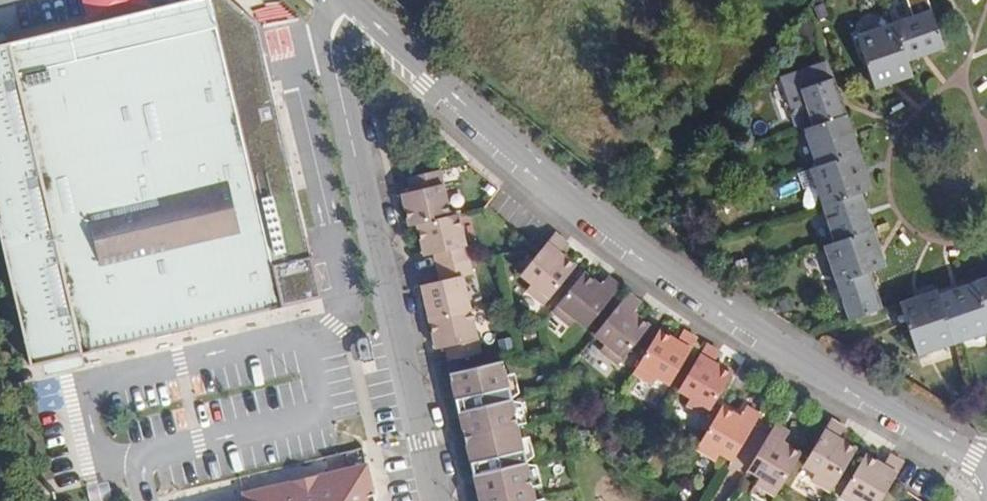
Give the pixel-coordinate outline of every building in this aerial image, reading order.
[(0,45),(0,248),(25,363),(60,356),(322,296),(256,27),(225,0),(213,0),(206,2),(0,45)] [(895,23),(908,62),(944,49),(931,11),(895,23)] [(908,62),(895,23),(857,36),(876,90),(913,77),(908,62)] [(807,103),(815,126),(847,115),(835,78),(824,82),(820,71),(818,65),(796,73),(807,103)] [(833,72),(820,71),(824,82),(835,78),(833,72)] [(815,126),(807,103),(797,106),(790,116),(794,127),(805,130),(815,126)] [(805,130),(818,166),(860,152),(847,115),(815,126),(805,130)] [(816,185),(823,206),(861,193),(873,189),(860,152),(818,166),(811,169),(816,185)] [(816,185),(811,169),(798,173),(804,189),(816,185)] [(410,226),(418,224),(450,216),(439,170),(409,178),(412,192),(402,194),(410,226)] [(874,230),(861,193),(823,206),(836,243),(874,230)] [(438,267),(469,260),(458,215),(450,216),(418,224),(425,256),(435,254),(438,267)] [(837,283),(870,272),(886,266),(874,230),(836,243),(824,246),(837,283)] [(545,305),(576,267),(567,260),(560,254),(567,244),(555,234),(521,275),(532,283),(527,290),(545,305)] [(575,250),(567,244),(560,254),(567,260),(575,250)] [(422,286),(429,317),(470,308),(462,276),(472,274),(469,260),(438,267),(441,281),(422,286)] [(883,309),(870,272),(837,283),(850,321),(883,309)] [(600,287),(584,273),(553,311),(570,325),(575,319),(587,328),(621,287),(608,277),(600,287)] [(975,283),(986,316),(986,279),(975,283)] [(955,344),(986,334),(986,316),(975,283),(938,295),(955,344)] [(918,357),(955,344),(938,295),(937,291),(899,304),(918,357)] [(619,365),(650,327),(633,313),(641,304),(628,293),(595,335),(605,343),(600,349),(619,365)] [(470,308),(429,317),(436,349),(446,347),(450,361),(480,354),(470,308)] [(684,330),(675,325),(669,336),(677,341),(684,330)] [(670,385),(698,339),(684,330),(677,341),(669,336),(659,330),(634,372),(654,384),(659,378),(670,385)] [(679,390),(690,397),(687,404),(707,416),(732,374),(722,369),(714,364),(720,353),(706,344),(679,390)] [(729,358),(720,353),(714,364),(722,369),(729,358)] [(480,500),(537,500),(502,361),(448,374),(480,500)] [(720,453),(733,461),(761,415),(746,407),(740,418),(722,407),(697,448),(716,460),(720,453)] [(832,492),(857,450),(847,444),(839,439),(845,428),(831,420),(804,465),(816,473),(811,479),(832,492)] [(776,496),(801,454),(783,443),(789,433),(775,424),(748,470),(760,477),(756,484),(776,496)] [(854,433),(845,428),(839,439),(847,444),(854,433)] [(890,454),(882,450),(875,461),(884,465),(890,454)] [(893,481),(905,462),(890,454),(884,465),(875,461),(866,455),(841,497),(848,500),(881,500),(893,481)] [(368,464),(350,468),(353,480),(266,500),(376,500),(368,464)] [(350,468),(244,493),(246,500),(266,500),(353,480),(350,468)]
